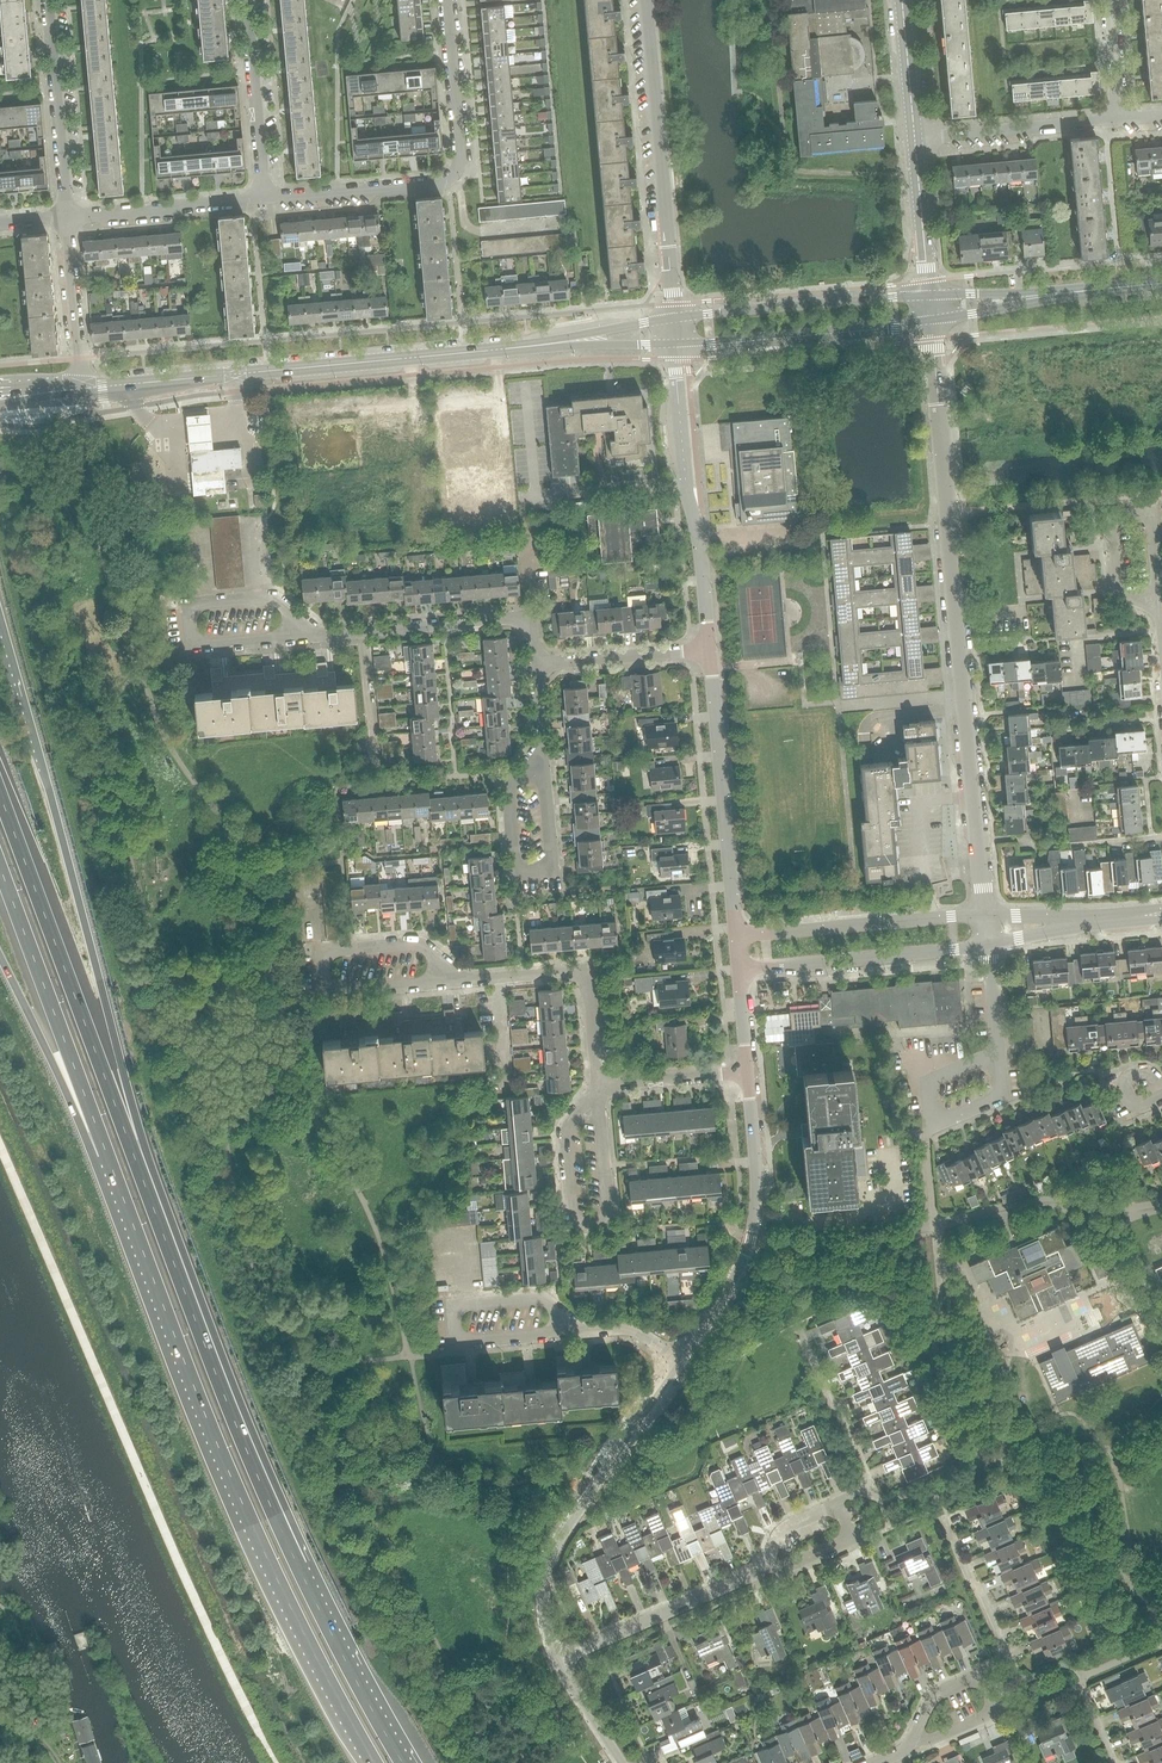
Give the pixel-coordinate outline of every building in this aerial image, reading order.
[(28,37),(25,0),(12,0),(0,1),(0,9),(3,40),(28,37)] [(106,0),(82,0),(84,30),(108,28),(106,0)] [(200,22),(225,19),(224,0),(198,0),(200,22)] [(305,9),(304,0),(280,0),(281,12),(305,9)] [(615,34),(613,16),(614,16),(614,17),(614,18),(615,18),(616,19),(617,19),(618,19),(619,19),(620,18),(621,17),(621,16),(621,15),(620,6),(613,7),(612,0),(584,0),(587,36),(615,34)] [(791,13),(786,14),(793,81),(794,81),(801,155),(811,154),(811,151),(884,145),(882,127),(881,113),(878,113),(876,100),(853,102),(855,121),(846,122),(846,124),(838,124),(837,122),(829,123),(829,125),(823,126),(822,107),(823,107),(822,103),(827,102),(826,92),(821,92),(820,78),(821,78),(821,76),(854,73),(854,71),(858,69),(862,65),(864,60),(865,55),(865,50),(863,46),(859,41),(855,38),(850,36),(850,34),(847,34),(845,18),(869,16),(868,7),(866,7),(865,0),(790,0),(791,13)] [(964,0),(940,0),(943,35),(967,33),(964,0)] [(1092,22),(1090,0),(1088,0),(1083,0),(1083,5),(1004,13),(1006,30),(1092,22)] [(1150,97),(1161,96),(1161,0),(1141,0),(1150,97)] [(422,16),(421,3),(397,5),(399,18),(422,16)] [(504,5),(481,7),(482,19),(505,17),(504,5)] [(281,12),(285,53),(309,51),(305,9),(281,12)] [(423,28),(422,16),(399,18),(400,30),(423,28)] [(482,19),(482,20),(483,31),(506,29),(505,17),(482,19)] [(229,58),(225,19),(200,22),(203,60),(229,58)] [(84,30),(88,71),(112,69),(108,28),(84,30)] [(424,40),(423,28),(400,30),(401,42),(424,40)] [(506,29),(483,31),(484,43),(507,41),(506,29)] [(969,60),(967,33),(943,35),(945,60),(946,76),(970,73),(969,60)] [(619,75),(617,58),(618,58),(618,59),(619,60),(620,61),(621,61),(622,61),(623,60),(624,60),(624,59),(625,58),(625,57),(624,48),(616,48),(615,34),(587,36),(591,78),(619,75)] [(32,76),(28,37),(3,40),(6,78),(32,76)] [(507,41),(484,43),(485,56),(508,53),(507,41)] [(289,95),(313,92),(309,51),(285,53),(289,95)] [(508,53),(485,56),(486,68),(509,65),(508,53)] [(509,65),(486,68),(487,80),(511,77),(509,65)] [(435,67),(420,68),(422,90),(431,90),(433,109),(439,108),(435,67)] [(407,92),(422,90),(420,68),(405,70),(407,92)] [(88,71),(92,113),(116,110),(112,69),(88,71)] [(392,93),(407,92),(405,70),(390,71),(392,93)] [(377,94),(392,93),(390,71),(375,73),(377,94)] [(1012,101),(1099,94),(1097,71),(1089,72),(1089,77),(1010,84),(1012,101)] [(363,96),(377,94),(375,73),(361,74),(363,96)] [(974,114),(970,73),(946,76),(950,116),(974,114)] [(363,96),(361,74),(346,75),(349,116),(356,116),(354,97),(363,96)] [(591,78),(595,120),(623,117),(621,100),(622,100),(622,101),(623,102),(624,103),(625,103),(626,103),(627,102),(628,102),(628,101),(629,100),(629,99),(628,89),(620,90),(619,75),(591,78)] [(511,77),(487,80),(488,92),(512,89),(511,77)] [(238,85),(223,86),(225,108),(234,107),(236,127),(242,126),(238,85)] [(210,110),(225,108),(223,86),(208,88),(210,110)] [(195,111),(210,110),(208,88),(193,89),(195,111)] [(180,112),(195,111),(193,89),(178,90),(180,112)] [(512,89),(488,92),(490,104),(513,102),(512,89)] [(178,90),(163,92),(166,114),(180,112),(178,90)] [(156,115),(166,114),(163,92),(149,93),(152,134),(158,134),(156,115)] [(289,95),(293,136),(317,134),(313,92),(289,95)] [(513,102),(490,104),(491,116),(514,114),(513,102)] [(45,144),(41,103),(26,105),(28,127),(37,126),(39,145),(45,144)] [(13,128),(28,127),(26,105),(11,106),(13,128)] [(11,106),(0,107),(0,129),(13,128),(11,106)] [(92,113),(96,154),(120,152),(116,110),(92,113)] [(435,131),(426,132),(428,154),(443,153),(439,112),(433,112),(435,131)] [(515,126),(514,114),(491,116),(492,128),(515,126)] [(595,120),(599,162),(627,159),(625,142),(626,141),(626,142),(626,143),(627,144),(628,144),(629,144),(630,144),(631,144),(632,143),(632,142),(632,141),(633,141),(632,131),(624,132),(623,117),(595,120)] [(368,159),(366,138),(358,138),(356,119),(350,120),(353,161),(368,159)] [(492,128),(493,140),(516,138),(515,126),(492,128)] [(231,172),(246,171),(242,130),(236,130),(238,149),(229,150),(231,172)] [(413,155),(428,154),(426,132),(411,133),(413,155)] [(398,157),(413,155),(411,133),(396,135),(398,157)] [(297,177),(321,175),(317,134),(293,136),(297,177)] [(398,157),(396,135),(381,136),(383,158),(398,157)] [(368,159),(383,158),(381,136),(366,138),(368,159)] [(157,179),(171,178),(169,156),(160,156),(159,137),(153,138),(157,179)] [(1072,179),(1098,176),(1094,137),(1069,139),(1072,179)] [(493,140),(494,152),(517,150),(516,138),(493,140)] [(1147,142),(1148,148),(1150,174),(1161,173),(1161,154),(1161,146),(1153,147),(1152,142),(1147,142)] [(1138,143),(1133,143),(1136,175),(1150,174),(1148,148),(1139,148),(1138,143)] [(201,175),(216,173),(214,152),(214,146),(207,146),(206,152),(199,153),(201,175)] [(185,154),(184,154),(186,176),(201,175),(199,153),(193,153),(193,148),(184,149),(185,154)] [(231,172),(229,150),(214,152),(216,173),(231,172)] [(495,165),(518,162),(517,150),(494,152),(495,165)] [(120,152),(96,154),(100,195),(124,193),(120,152)] [(1026,159),(1025,153),(1020,154),(1021,159),(1023,179),(1037,178),(1035,158),(1026,159)] [(171,178),(186,176),(184,154),(169,156),(171,178)] [(1006,155),(1007,161),(1008,180),(1023,179),(1021,159),(1012,160),(1010,154),(1006,155)] [(49,189),(46,155),(40,156),(41,168),(32,168),(34,190),(49,189)] [(995,182),(1008,180),(1007,161),(999,161),(997,156),(992,156),(993,162),(995,182)] [(978,157),(978,163),(980,183),(995,182),(993,162),(984,163),(983,157),(978,157)] [(965,158),(965,164),(967,184),(980,183),(978,163),(970,164),(969,158),(965,158)] [(599,162),(603,203),(631,201),(629,183),(630,184),(630,185),(631,186),(632,186),(633,186),(634,186),(635,186),(635,185),(636,185),(636,184),(636,183),(636,182),(637,182),(636,173),(628,173),(627,159),(599,162)] [(967,184),(965,164),(957,165),(956,159),(950,160),(953,186),(967,184)] [(495,165),(496,177),(520,174),(518,162),(495,165)] [(19,192),(34,190),(32,168),(17,170),(19,192)] [(4,193),(19,192),(17,170),(2,171),(4,193)] [(497,189),(521,186),(520,174),(496,177),(497,189)] [(1102,216),(1098,176),(1072,179),(1076,218),(1102,216)] [(497,189),(498,201),(522,198),(521,186),(497,189)] [(416,199),(419,239),(445,236),(441,197),(416,199)] [(565,200),(558,201),(559,215),(566,214),(565,200)] [(551,201),(545,202),(546,216),(553,215),(551,201)] [(603,203),(606,245),(635,243),(633,225),(634,226),(634,227),(635,227),(636,228),(637,228),(638,228),(639,227),(640,226),(640,225),(640,224),(641,224),(640,214),(632,215),(631,201),(603,203)] [(531,203),(525,204),(526,218),(533,217),(531,203)] [(518,204),(511,205),(513,219),(519,219),(518,204)] [(505,206),(498,206),(499,220),(506,220),(505,206)] [(491,207),(485,207),(486,222),(493,221),(491,207)] [(1005,211),(996,212),(998,224),(1007,223),(1005,211)] [(380,233),(378,214),(362,216),(365,247),(370,247),(369,234),(380,233)] [(1142,237),(1150,236),(1151,243),(1161,242),(1161,217),(1151,218),(1150,214),(1140,214),(1142,237)] [(222,257),(247,255),(244,215),(219,217),(222,257)] [(362,216),(346,217),(348,236),(358,235),(359,248),(365,247),(362,216)] [(1080,258),(1106,255),(1102,216),(1076,218),(1080,258)] [(330,219),(332,244),(338,244),(337,237),(348,236),(346,217),(330,219)] [(313,220),(315,239),(325,238),(326,245),(332,244),(330,219),(313,220)] [(313,220),(297,222),(299,247),(305,246),(304,240),(315,239),(313,220)] [(297,222),(280,223),(282,241),(293,240),(294,247),(299,247),(297,222)] [(1011,231),(1013,244),(1021,243),(1022,256),(1044,254),(1041,228),(1025,230),(1025,222),(1011,224),(1011,231)] [(977,237),(979,260),(1014,256),(1013,244),(1011,231),(1003,232),(1004,234),(994,234),(994,235),(977,237)] [(181,232),(164,234),(166,260),(172,259),(171,252),(183,251),(181,232)] [(25,275),(51,273),(47,233),(22,236),(25,275)] [(569,249),(567,233),(560,234),(562,250),(569,249)] [(569,249),(576,248),(574,233),(567,233),(569,249)] [(148,236),(150,254),(160,253),(161,260),(166,260),(164,234),(148,236)] [(562,250),(560,234),(553,235),(554,250),(562,250)] [(977,234),(958,236),(960,262),(979,260),(977,237),(977,234)] [(547,251),(546,235),(539,236),(540,252),(547,251)] [(554,250),(553,235),(546,235),(547,251),(554,250)] [(148,236),(132,237),(134,263),(140,262),(139,255),(150,254),(148,236)] [(448,276),(445,236),(419,239),(423,278),(448,276)] [(540,252),(539,236),(531,237),(533,252),(540,252)] [(116,239),(118,257),(128,256),(129,263),(134,263),(132,237),(116,239)] [(526,253),(525,237),(517,238),(519,254),(526,253)] [(533,252),(531,237),(525,237),(526,253),(533,252)] [(270,239),(271,257),(281,256),(279,238),(270,239)] [(512,254),(510,238),(503,239),(505,255),(512,254)] [(519,254),(517,238),(510,238),(512,254),(519,254)] [(100,240),(102,266),(108,265),(107,258),(118,257),(116,239),(100,240)] [(505,255),(503,239),(496,240),(498,255),(505,255)] [(100,240),(84,242),(83,242),(85,261),(96,260),(97,266),(101,266),(102,266),(100,240)] [(489,240),(481,241),(483,257),(491,256),(489,240)] [(498,255),(496,240),(489,240),(491,256),(498,255)] [(644,256),(636,257),(635,243),(606,245),(610,287),(638,285),(637,267),(638,268),(638,269),(639,269),(640,270),(641,270),(642,270),(643,269),(644,268),(644,267),(644,266),(645,266),(644,256)] [(386,264),(385,254),(366,256),(366,260),(367,266),(386,264)] [(226,297),(251,294),(247,255),(222,257),(226,297)] [(376,266),(367,267),(368,276),(377,275),(376,266)] [(54,313),(51,273),(25,275),(29,315),(54,313)] [(549,274),(550,281),(552,299),(568,297),(566,279),(555,280),(554,273),(549,274)] [(151,274),(144,274),(145,285),(152,284),(151,274)] [(528,283),(517,284),(519,302),(535,301),(533,275),(527,276),(528,283)] [(552,299),(550,281),(539,282),(539,275),(533,275),(535,301),(552,299)] [(427,318),(452,316),(448,276),(423,278),(427,318)] [(504,304),(501,278),(495,279),(496,286),(485,287),(487,305),(504,304)] [(519,302),(517,284),(507,285),(506,278),(501,278),(504,304),(519,302)] [(364,298),(353,299),(355,317),(371,316),(369,290),(363,291),(364,298)] [(371,316),(387,314),(386,296),(375,297),(374,290),(369,290),(371,316)] [(331,301),(321,302),(322,320),(338,319),(336,293),(331,294),(331,301)] [(355,317),(353,299),(342,300),(342,293),(336,293),(338,319),(355,317)] [(226,297),(229,336),(254,334),(251,294),(226,297)] [(289,323),(306,322),(304,296),(298,297),(299,303),(287,304),(289,323)] [(309,296),(304,296),(306,322),(322,320),(321,302),(310,302),(309,296)] [(134,319),(123,320),(125,338),(141,337),(139,308),(139,303),(133,304),(134,319)] [(107,315),(109,340),(125,338),(123,320),(113,321),(112,307),(107,308),(107,315)] [(139,308),(141,337),(157,335),(156,317),(145,318),(144,308),(139,308)] [(166,316),(156,317),(157,335),(173,334),(171,308),(165,309),(166,316)] [(173,334),(190,332),(188,314),(178,315),(177,308),(171,308),(173,334)] [(33,354),(58,352),(54,313),(29,315),(33,354)] [(102,323),(91,324),(93,341),(109,340),(107,315),(102,315),(102,323)] [(646,442),(650,441),(647,406),(643,406),(642,393),(572,399),(572,405),(561,406),(560,405),(546,406),(549,442),(550,442),(553,476),(580,474),(576,431),(609,428),(610,440),(606,440),(608,457),(625,456),(625,460),(648,458),(646,442)] [(497,406),(436,410),(440,462),(500,458),(497,406)] [(189,452),(214,449),(212,428),(211,412),(186,414),(187,430),(189,452)] [(741,525),(797,520),(795,491),(782,492),(779,449),(791,448),(788,417),(731,422),(741,525)] [(225,486),(224,480),(223,469),(241,468),(240,447),(220,449),(214,449),(189,452),(192,488),(193,496),(225,493),(225,486)] [(462,482),(448,483),(449,505),(462,505),(462,482)] [(265,508),(264,496),(254,497),(255,509),(265,508)] [(597,514),(587,515),(589,541),(600,540),(602,562),(632,559),(630,537),(659,534),(656,509),(627,511),(627,508),(597,510),(597,514)] [(1091,579),(1096,579),(1095,563),(1090,563),(1089,553),(1070,555),(1069,545),(1060,546),(1057,512),(1031,514),(1034,550),(1038,549),(1039,559),(1022,561),(1025,595),(1050,593),(1051,603),(1054,609),(1057,638),(1083,635),(1079,601),(1082,601),(1081,589),(1092,588),(1091,579)] [(872,557),(915,553),(915,547),(912,548),(910,532),(890,534),(891,546),(871,548),(872,557)] [(828,555),(828,560),(872,557),(871,548),(851,550),(850,537),(829,539),(831,555),(828,555)] [(507,554),(516,554),(517,554),(517,546),(506,547),(507,554)] [(506,547),(496,548),(497,555),(507,554),(506,547)] [(915,553),(872,557),(873,565),(892,563),(893,576),(914,574),(913,558),(916,558),(915,553)] [(832,566),(833,581),(854,579),(853,567),(873,565),(872,557),(828,560),(829,566),(832,566)] [(569,588),(567,568),(548,570),(550,590),(557,589),(556,577),(562,576),(563,589),(569,588)] [(330,571),(331,577),(333,600),(346,598),(346,581),(345,569),(330,571)] [(503,573),(505,596),(520,594),(518,571),(503,573)] [(489,574),(491,597),(505,596),(503,573),(489,574)] [(475,575),(477,598),(491,597),(489,574),(475,575)] [(894,588),(875,590),(876,598),(919,594),(919,589),(916,589),(914,574),(893,576),(894,588)] [(461,576),(463,600),(477,598),(475,575),(461,576)] [(404,599),(405,605),(403,576),(388,577),(390,601),(404,599)] [(403,576),(405,605),(419,604),(418,580),(404,582),(403,576)] [(446,578),(448,601),(463,600),(461,576),(446,578)] [(316,578),(319,601),(333,600),(331,577),(316,578)] [(388,577),(374,579),(376,602),(390,601),(388,577)] [(304,602),(319,601),(316,578),(302,579),(304,602)] [(432,579),(434,602),(448,601),(446,578),(432,579)] [(374,579),(360,580),(361,603),(376,602),(374,579)] [(418,580),(419,604),(434,602),(432,579),(418,580)] [(855,591),(854,579),(833,581),(835,596),(831,597),(832,602),(876,598),(875,590),(855,591)] [(347,605),(361,603),(360,580),(346,581),(346,598),(347,605)] [(659,589),(659,582),(645,583),(646,590),(659,589)] [(896,605),(897,617),(918,615),(917,600),(920,599),(919,594),(876,598),(876,606),(896,605)] [(836,607),(837,623),(858,621),(857,608),(876,606),(876,598),(832,602),(832,608),(836,607)] [(660,620),(667,620),(666,603),(646,605),(648,627),(661,626),(660,620)] [(627,606),(629,632),(641,632),(641,628),(648,627),(646,605),(627,606)] [(627,606),(608,608),(610,631),(618,630),(618,633),(629,632),(627,606)] [(591,636),(602,635),(602,631),(610,631),(608,608),(589,610),(591,636)] [(589,610),(570,611),(572,634),(580,633),(580,637),(591,636),(589,610)] [(572,634),(570,611),(551,613),(553,639),(564,638),(564,634),(572,634)] [(879,631),(879,639),(923,635),(922,630),(919,630),(918,615),(897,617),(898,629),(879,631)] [(835,638),(836,644),(879,639),(879,631),(859,633),(858,621),(837,623),(838,638),(835,638)] [(900,646),(901,658),(922,656),(920,641),(923,641),(923,635),(879,639),(880,648),(900,646)] [(484,654),(507,652),(506,637),(483,639),(484,654)] [(861,650),(880,648),(879,639),(836,644),(836,649),(839,649),(841,664),(862,662),(861,650)] [(1112,657),(1141,654),(1140,640),(1120,642),(1120,650),(1112,651),(1112,657)] [(1086,652),(1099,650),(1099,643),(1085,645),(1086,652)] [(409,646),(411,661),(434,659),(432,644),(409,646)] [(1086,659),(1100,657),(1099,650),(1086,652),(1086,659)] [(484,654),(485,668),(509,666),(507,652),(484,654)] [(1138,668),(1142,668),(1141,654),(1112,657),(1113,662),(1121,661),(1122,669),(1138,668)] [(374,664),(390,662),(390,655),(373,656),(374,664)] [(902,671),(882,672),(883,681),(890,680),(897,679),(905,679),(912,678),(919,677),(927,677),(926,671),(923,672),(922,656),(901,658),(902,671)] [(1087,665),(1101,664),(1100,657),(1086,659),(1087,665)] [(411,661),(412,675),(435,673),(434,659),(411,661)] [(1023,681),(1031,680),(1030,664),(1030,660),(1016,661),(1018,690),(1024,689),(1023,681)] [(1016,661),(1002,662),(1004,682),(1012,682),(1013,690),(1018,690),(1016,661)] [(1059,661),(1044,662),(1047,691),(1053,691),(1052,683),(1061,682),(1059,661)] [(391,669),(390,662),(374,664),(375,671),(391,669)] [(839,680),(839,685),(847,684),(854,683),(862,683),(869,682),(876,681),(883,681),(882,672),(863,674),(862,662),(841,664),(842,679),(839,680)] [(1005,691),(1004,682),(1002,662),(988,663),(990,684),(998,683),(999,692),(1005,691)] [(1042,692),(1047,691),(1044,662),(1030,664),(1031,680),(1031,684),(1041,684),(1042,692)] [(1087,665),(1088,672),(1102,671),(1101,664),(1087,665)] [(485,668),(487,682),(510,680),(509,666),(485,668)] [(1110,684),(1119,683),(1139,681),(1138,668),(1122,669),(1118,669),(1119,678),(1109,679),(1110,683),(1110,684)] [(195,696),(197,727),(250,722),(250,724),(303,720),(303,722),(357,717),(354,686),(336,687),(335,671),(317,673),(317,670),(264,675),(264,673),(211,678),(213,694),(195,696)] [(436,687),(435,673),(412,675),(413,689),(436,687)] [(640,676),(640,675),(622,677),(623,690),(634,689),(635,705),(661,703),(659,675),(640,676)] [(913,693),(920,692),(919,677),(912,678),(913,693)] [(927,677),(919,677),(920,692),(928,692),(927,677)] [(906,694),(913,693),(912,678),(905,679),(906,694)] [(892,695),(899,694),(897,679),(890,680),(892,695)] [(905,679),(897,679),(899,694),(906,694),(905,679)] [(511,695),(510,680),(487,682),(488,696),(482,697),(511,695)] [(588,700),(586,680),(570,682),(570,689),(564,690),(565,702),(588,700)] [(883,681),(884,696),(892,695),(890,680),(883,681)] [(870,697),(877,696),(876,681),(869,682),(870,697)] [(877,696),(884,696),(883,681),(876,681),(877,696)] [(1111,693),(1111,699),(1112,709),(1131,708),(1130,697),(1141,696),(1139,681),(1119,683),(1120,692),(1111,693)] [(870,697),(869,682),(862,683),(863,698),(870,697)] [(376,692),(393,691),(392,683),(376,685),(376,692)] [(849,699),(856,698),(854,683),(847,684),(849,699)] [(856,698),(863,698),(862,683),(854,683),(856,698)] [(608,697),(606,684),(599,684),(600,698),(608,697)] [(849,699),(847,684),(839,685),(841,700),(849,699)] [(413,689),(414,704),(438,702),(436,687),(413,689)] [(1084,703),(1083,690),(1076,691),(1077,704),(1084,703)] [(393,698),(393,691),(376,692),(377,699),(393,698)] [(1069,691),(1062,692),(1063,705),(1070,705),(1069,691)] [(1077,704),(1076,691),(1069,691),(1070,705),(1077,704)] [(505,696),(511,695),(482,697),(483,712),(506,710),(505,696)] [(563,722),(589,719),(588,700),(565,702),(566,710),(562,711),(563,722)] [(439,716),(438,702),(414,704),(416,718),(410,718),(410,719),(439,716)] [(483,712),(485,726),(507,724),(506,710),(483,712)] [(379,721),(396,719),(395,712),(379,714),(379,721)] [(1008,716),(1010,731),(1030,729),(1029,719),(1038,719),(1038,713),(1008,716)] [(433,717),(439,717),(439,716),(410,719),(411,733),(434,731),(433,717)] [(648,748),(677,745),(675,724),(659,725),(658,718),(638,720),(639,728),(646,727),(648,748)] [(396,727),(396,719),(379,721),(380,728),(396,727)] [(568,733),(568,740),(591,738),(589,719),(563,722),(564,733),(568,733)] [(864,818),(859,819),(865,880),(881,879),(881,882),(892,881),(891,876),(897,876),(892,824),(900,823),(899,816),(897,816),(894,785),(900,784),(901,786),(907,786),(910,782),(909,780),(940,777),(935,721),(918,722),(918,719),(907,720),(907,725),(902,725),(905,758),(890,759),(890,762),(859,765),(864,818)] [(485,726),(486,741),(509,738),(507,724),(485,726)] [(1027,744),(1027,745),(1041,743),(1040,737),(1031,738),(1030,729),(1010,731),(1011,745),(1027,744)] [(411,733),(412,747),(436,745),(434,731),(411,733)] [(1131,732),(1132,752),(1133,761),(1139,760),(1138,751),(1146,751),(1144,731),(1131,732)] [(1132,752),(1131,732),(1114,733),(1115,737),(1117,757),(1118,762),(1124,762),(1123,753),(1132,752)] [(1115,737),(1102,738),(1105,768),(1111,767),(1110,758),(1117,757),(1115,737)] [(510,753),(509,738),(486,741),(487,755),(510,753)] [(566,760),(592,758),(591,738),(568,740),(569,748),(565,749),(566,760)] [(1088,739),(1088,743),(1089,743),(1091,760),(1098,759),(1099,768),(1105,768),(1102,738),(1088,739)] [(382,749),(398,748),(398,741),(381,742),(382,749)] [(1088,743),(1074,745),(1076,765),(1085,765),(1086,773),(1092,773),(1091,760),(1089,743),(1088,743)] [(1007,746),(1008,760),(1038,757),(1037,751),(1028,752),(1027,745),(1027,744),(1011,745),(1007,746)] [(437,760),(436,745),(412,747),(414,762),(437,760)] [(1067,766),(1076,765),(1074,745),(1059,746),(1061,776),(1067,775),(1067,766)] [(399,755),(398,748),(382,749),(383,757),(399,755)] [(1038,757),(1008,760),(1009,773),(1030,772),(1029,764),(1038,763),(1038,757)] [(571,778),(594,776),(592,758),(566,760),(567,771),(571,771),(571,778)] [(652,791),(681,788),(679,767),(654,770),(654,762),(643,763),(644,774),(650,773),(652,791)] [(1030,772),(1009,773),(1005,774),(1006,789),(1027,787),(1026,778),(1035,777),(1034,771),(1030,772)] [(569,787),(570,797),(596,795),(594,776),(571,778),(572,786),(569,787)] [(1138,785),(1119,787),(1118,783),(1100,785),(1101,792),(1108,791),(1108,793),(1117,792),(1118,802),(1139,800),(1138,785)] [(1027,787),(1006,789),(1008,804),(1024,803),(1051,800),(1050,795),(1028,797),(1027,787)] [(428,792),(414,793),(415,817),(430,815),(430,821),(431,821),(428,792)] [(429,798),(428,792),(431,821),(445,820),(443,797),(429,798)] [(1051,800),(1065,799),(1064,792),(1051,793),(1051,800)] [(401,818),(415,817),(414,793),(399,794),(401,818)] [(474,817),(488,816),(486,793),(472,794),(474,817)] [(399,794),(385,796),(387,819),(401,818),(399,794)] [(472,794),(457,795),(459,819),(474,817),(472,794)] [(445,820),(459,819),(457,795),(443,797),(445,820)] [(575,816),(597,814),(596,795),(570,797),(571,809),(574,809),(575,816)] [(373,821),(387,819),(385,796),(371,797),(373,821)] [(371,797),(356,798),(358,822),(373,821),(371,797)] [(358,822),(356,798),(342,800),(344,823),(358,822)] [(1052,807),(1066,806),(1065,799),(1051,800),(1052,807)] [(1119,817),(1140,815),(1139,800),(1118,802),(1109,803),(1110,808),(1118,807),(1119,817)] [(1008,804),(1003,804),(1004,817),(1025,815),(1034,815),(1034,809),(1025,810),(1024,803),(1008,804)] [(656,834),(685,831),(683,810),(664,811),(663,804),(646,806),(647,815),(654,814),(656,834)] [(1053,814),(1066,813),(1066,806),(1052,807),(1053,814)] [(1053,821),(1067,819),(1066,813),(1053,814),(1053,821)] [(573,835),(599,833),(597,814),(575,816),(575,824),(572,824),(573,835)] [(1025,815),(1004,817),(1006,833),(1036,830),(1035,824),(1026,825),(1025,815)] [(1140,815),(1119,817),(1120,826),(1111,827),(1112,833),(1142,831),(1140,815)] [(1090,840),(1089,826),(1082,827),(1083,841),(1090,840)] [(1090,840),(1097,840),(1096,826),(1089,826),(1090,840)] [(1083,841),(1082,827),(1075,828),(1076,842),(1083,841)] [(1075,828),(1068,828),(1069,842),(1076,842),(1075,828)] [(578,854),(601,852),(599,833),(573,835),(574,847),(578,847),(578,854)] [(661,877),(689,875),(687,854),(673,855),(672,848),(651,850),(652,862),(659,861),(661,877)] [(1050,866),(1035,867),(1036,888),(1036,891),(1062,889),(1060,869),(1060,859),(1058,850),(1050,851),(1049,860),(1050,866)] [(1161,880),(1161,862),(1161,850),(1150,851),(1151,857),(1136,858),(1138,882),(1161,880)] [(575,863),(576,874),(602,872),(601,852),(578,854),(579,863),(575,863)] [(1113,884),(1138,882),(1136,858),(1136,852),(1125,853),(1126,859),(1110,861),(1110,862),(1111,862),(1113,884)] [(469,874),(492,872),(491,857),(468,859),(469,874)] [(1024,865),(1009,867),(1011,890),(1036,888),(1035,867),(1034,858),(1023,859),(1024,865)] [(1086,870),(1085,860),(1075,861),(1075,867),(1060,869),(1062,889),(1062,892),(1087,890),(1088,890),(1086,870)] [(1114,891),(1113,884),(1111,862),(1110,862),(1100,863),(1101,868),(1086,870),(1088,890),(1087,890),(1087,894),(1114,891)] [(321,873),(321,879),(336,878),(335,871),(321,873)] [(469,874),(470,888),(494,886),(492,872),(469,874)] [(422,879),(424,908),(439,907),(437,886),(440,885),(439,877),(422,879)] [(336,885),(336,878),(321,879),(322,886),(336,885)] [(410,886),(408,886),(410,910),(424,908),(422,879),(409,880),(410,886)] [(379,883),(365,885),(367,908),(380,907),(381,912),(379,883)] [(381,912),(396,911),(394,888),(380,889),(379,883),(381,912)] [(337,892),(336,885),(322,886),(322,893),(337,892)] [(352,909),(367,908),(365,885),(350,886),(352,909)] [(410,910),(408,886),(394,888),(396,911),(410,910)] [(470,888),(472,902),(495,900),(494,886),(470,888)] [(666,890),(646,891),(647,902),(651,901),(652,920),(681,917),(679,896),(666,897),(666,890)] [(639,903),(638,893),(628,893),(629,903),(639,903)] [(338,905),(337,899),(323,900),(324,907),(338,905)] [(473,917),(479,916),(502,914),(502,913),(496,914),(495,900),(472,902),(473,917)] [(339,912),(338,905),(324,907),(324,914),(339,912)] [(339,919),(339,912),(324,914),(325,920),(339,919)] [(479,916),(481,930),(504,928),(502,914),(479,916)] [(600,923),(602,947),(617,945),(615,922),(600,923)] [(586,925),(588,948),(602,947),(600,923),(586,925)] [(572,926),(574,949),(588,948),(586,925),(572,926)] [(558,927),(560,950),(574,949),(572,926),(558,927)] [(543,929),(546,952),(560,950),(558,927),(543,929)] [(482,945),(505,942),(504,928),(481,930),(482,945)] [(543,929),(529,930),(531,953),(546,952),(543,929)] [(667,932),(646,934),(647,942),(654,941),(656,962),(685,959),(683,938),(668,940),(667,932)] [(341,940),(340,933),(326,934),(327,941),(341,940)] [(482,945),(484,959),(507,957),(505,942),(482,945)] [(1160,947),(1144,948),(1146,972),(1146,977),(1154,976),(1153,971),(1161,970),(1161,951),(1160,947)] [(1146,972),(1144,948),(1127,950),(1128,959),(1121,959),(1123,979),(1137,978),(1137,973),(1146,972)] [(1114,960),(1113,951),(1097,953),(1099,976),(1109,975),(1110,980),(1123,979),(1121,959),(1114,960)] [(1100,981),(1099,976),(1097,953),(1080,954),(1081,964),(1074,964),(1076,983),(1084,982),(1083,977),(1093,976),(1094,982),(1100,981)] [(1076,983),(1074,964),(1073,964),(1074,967),(1067,967),(1066,958),(1049,959),(1051,983),(1052,988),(1058,987),(1058,982),(1068,981),(1068,986),(1076,985),(1076,983)] [(1033,970),(1026,971),(1028,990),(1041,989),(1041,984),(1051,983),(1049,959),(1032,961),(1033,970)] [(670,976),(650,977),(635,978),(636,991),(658,989),(660,1006),(688,1004),(687,982),(671,983),(670,976)] [(959,978),(831,990),(833,1017),(855,1015),(855,1024),(898,1020),(899,1029),(963,1023),(959,978)] [(787,983),(775,983),(776,988),(774,988),(774,993),(789,992),(789,987),(787,987),(787,983)] [(538,991),(539,1006),(563,1004),(561,989),(538,991)] [(509,1008),(525,1007),(524,1000),(508,1001),(509,1008)] [(539,1006),(540,1020),(564,1018),(563,1004),(539,1006)] [(526,1014),(525,1007),(509,1008),(510,1016),(526,1014)] [(1049,1008),(1050,1015),(1065,1014),(1064,1007),(1049,1008)] [(786,1047),(795,1046),(815,1044),(814,1027),(821,1027),(819,1009),(789,1012),(791,1028),(784,1029),(786,1047)] [(1143,1020),(1145,1037),(1146,1044),(1161,1042),(1158,1009),(1152,1010),(1153,1019),(1143,1020)] [(1126,1012),(1119,1013),(1122,1046),(1138,1044),(1138,1038),(1145,1037),(1143,1020),(1143,1022),(1136,1022),(1136,1020),(1127,1021),(1126,1012)] [(1104,1023),(1104,1025),(1106,1041),(1106,1048),(1122,1046),(1119,1013),(1113,1013),(1114,1022),(1104,1023)] [(340,1040),(322,1042),(325,1073),(378,1068),(378,1071),(430,1066),(431,1068),(485,1063),(482,1032),(464,1034),(462,1017),(445,1019),(445,1016),(392,1021),(392,1019),(339,1023),(340,1040)] [(1066,1027),(1067,1034),(1067,1040),(1068,1047),(1068,1051),(1084,1050),(1081,1016),(1074,1017),(1075,1026),(1066,1027)] [(1087,1016),(1081,1016),(1084,1050),(1100,1048),(1099,1041),(1106,1041),(1104,1025),(1097,1026),(1097,1024),(1088,1025),(1087,1016)] [(540,1020),(542,1034),(565,1032),(564,1018),(540,1020)] [(663,1031),(665,1056),(689,1054),(686,1025),(675,1026),(674,1019),(655,1021),(656,1031),(663,1031)] [(1066,1027),(1065,1020),(1051,1022),(1051,1028),(1066,1027)] [(1018,1026),(1019,1033),(1034,1031),(1033,1025),(1018,1026)] [(1051,1028),(1052,1035),(1067,1034),(1066,1027),(1051,1028)] [(511,1037),(528,1035),(527,1028),(511,1030),(511,1037)] [(1034,1038),(1034,1031),(1019,1033),(1019,1040),(1034,1038)] [(542,1034),(543,1049),(567,1046),(565,1032),(542,1034)] [(1052,1035),(1053,1042),(1067,1040),(1067,1034),(1052,1035)] [(529,1042),(528,1035),(511,1037),(512,1044),(529,1042)] [(856,1198),(854,1177),(850,1135),(857,1135),(851,1070),(843,1070),(836,1071),(833,1042),(815,1044),(795,1046),(798,1075),(805,1075),(811,1138),(804,1138),(810,1203),(856,1198)] [(1020,1046),(1020,1052),(1021,1053),(1036,1051),(1035,1045),(1020,1046)] [(543,1049),(544,1063),(568,1061),(567,1046),(543,1049)] [(514,1065),(530,1064),(530,1057),(513,1058),(514,1065)] [(569,1075),(568,1061),(544,1063),(546,1077),(569,1075)] [(531,1071),(530,1064),(514,1065),(515,1073),(531,1071)] [(546,1077),(547,1091),(571,1090),(569,1075),(546,1077)] [(517,1097),(507,1098),(508,1114),(530,1112),(528,1096),(531,1096),(530,1089),(516,1090),(517,1097)] [(1085,1100),(1080,1103),(1089,1125),(1097,1122),(1099,1125),(1106,1122),(1097,1100),(1087,1104),(1085,1100)] [(1089,1125),(1080,1103),(1070,1107),(1068,1103),(1063,1105),(1074,1131),(1075,1131),(1073,1127),(1080,1124),(1082,1128),(1089,1125)] [(1053,1110),(1048,1112),(1058,1134),(1065,1131),(1067,1135),(1074,1131),(1063,1105),(1063,1106),(1064,1109),(1055,1114),(1053,1110)] [(700,1130),(715,1129),(713,1107),(698,1109),(700,1130)] [(685,1132),(700,1130),(698,1109),(683,1110),(685,1132)] [(670,1133),(685,1132),(683,1110),(668,1112),(670,1133)] [(509,1129),(531,1127),(530,1112),(508,1114),(509,1129)] [(655,1135),(670,1133),(668,1112),(653,1113),(655,1135)] [(1038,1116),(1036,1112),(1031,1115),(1043,1141),(1041,1137),(1049,1134),(1050,1138),(1058,1134),(1048,1112),(1038,1116)] [(640,1136),(655,1135),(653,1113),(638,1114),(640,1136)] [(638,1114),(623,1116),(625,1137),(640,1136),(638,1114)] [(1021,1119),(1016,1121),(1028,1148),(1028,1147),(1026,1144),(1033,1140),(1035,1144),(1043,1141),(1031,1115),(1032,1119),(1023,1123),(1021,1119)] [(1028,1148),(1016,1121),(1017,1125),(1008,1129),(1006,1126),(1001,1128),(1014,1158),(1015,1158),(1011,1150),(1018,1147),(1020,1151),(1028,1148)] [(511,1144),(532,1142),(531,1127),(509,1129),(511,1144)] [(993,1136),(988,1138),(999,1165),(999,1164),(998,1161),(1005,1157),(1007,1161),(1014,1158),(1001,1128),(1004,1136),(995,1140),(993,1136)] [(1156,1140),(1155,1136),(1149,1139),(1159,1161),(1161,1160),(1161,1138),(1156,1140)] [(992,1168),(999,1165),(988,1138),(987,1139),(989,1142),(980,1147),(978,1143),(973,1145),(986,1175),(983,1167),(990,1164),(992,1168)] [(1138,1139),(1132,1141),(1142,1164),(1150,1161),(1152,1164),(1159,1161),(1149,1139),(1140,1143),(1138,1139)] [(863,1141),(853,1142),(856,1177),(866,1176),(863,1141)] [(505,1159),(512,1159),(533,1157),(532,1142),(511,1144),(511,1147),(504,1147),(505,1159)] [(964,1153),(959,1155),(971,1182),(971,1181),(969,1178),(976,1174),(978,1178),(986,1175),(973,1145),(972,1145),(976,1153),(966,1157),(964,1153)] [(1098,1149),(1094,1151),(1097,1158),(1102,1156),(1098,1149)] [(949,1160),(943,1163),(936,1166),(937,1167),(942,1178),(944,1183),(951,1180),(954,1184),(961,1181),(963,1185),(971,1182),(959,1155),(959,1156),(960,1160),(951,1164),(949,1160)] [(513,1173),(535,1172),(533,1157),(512,1159),(513,1173)] [(1081,1164),(1075,1167),(1078,1174),(1084,1171),(1081,1164)] [(536,1187),(535,1172),(513,1173),(515,1189),(536,1187)] [(704,1175),(706,1196),(721,1195),(719,1173),(704,1175)] [(691,1197),(706,1196),(704,1175),(689,1176),(691,1197)] [(676,1199),(691,1197),(689,1176),(674,1177),(676,1199)] [(659,1179),(661,1200),(676,1199),(674,1177),(659,1179)] [(646,1201),(661,1200),(659,1179),(644,1180),(646,1201)] [(644,1180),(629,1181),(630,1203),(646,1201),(644,1180)] [(1017,1190),(1011,1193),(1015,1200),(1021,1198),(1017,1190)] [(507,1209),(507,1210),(528,1208),(527,1192),(497,1195),(498,1210),(507,1209)] [(1010,1193),(1001,1197),(1004,1203),(1013,1199),(1010,1193)] [(530,1223),(528,1208),(507,1210),(508,1225),(530,1223)] [(478,1224),(477,1209),(469,1210),(471,1225),(478,1224)] [(471,1225),(469,1210),(462,1211),(463,1225),(471,1225)] [(454,1211),(448,1212),(447,1212),(448,1227),(456,1226),(454,1211)] [(463,1225),(462,1211),(454,1211),(456,1226),(463,1225)] [(448,1227),(447,1212),(440,1213),(441,1227),(448,1227)] [(434,1228),(433,1213),(425,1214),(426,1229),(434,1228)] [(441,1227),(440,1213),(433,1213),(434,1228),(441,1227)] [(510,1240),(519,1239),(531,1238),(531,1237),(530,1223),(508,1225),(510,1240)] [(987,1258),(969,1266),(970,1266),(977,1283),(989,1278),(996,1295),(995,1295),(996,1295),(1008,1290),(1015,1307),(1014,1307),(1014,1308),(1015,1307),(1020,1318),(1019,1319),(1020,1319),(1037,1312),(1037,1311),(1042,1309),(1043,1309),(1043,1308),(1077,1294),(1067,1271),(1083,1264),(1084,1264),(1075,1242),(1065,1246),(1057,1228),(1058,1228),(1058,1227),(1037,1236),(1038,1237),(1010,1250),(988,1259),(987,1258)] [(519,1239),(520,1254),(542,1252),(541,1236),(531,1237),(531,1238),(519,1239)] [(480,1250),(495,1249),(495,1241),(480,1243),(480,1250)] [(979,1241),(962,1249),(964,1255),(982,1247),(979,1241)] [(694,1268),(709,1267),(707,1246),(692,1247),(694,1268)] [(679,1270),(694,1268),(692,1247),(677,1248),(679,1270)] [(664,1271),(679,1270),(677,1248),(662,1250),(664,1271)] [(481,1257),(496,1256),(495,1249),(480,1250),(481,1257)] [(649,1273),(664,1271),(662,1250),(647,1251),(649,1273)] [(548,1251),(542,1252),(520,1254),(522,1269),(543,1267),(543,1260),(555,1259),(555,1251),(548,1251)] [(612,1258),(612,1251),(602,1252),(603,1259),(612,1258)] [(634,1274),(649,1273),(647,1251),(632,1253),(634,1274)] [(594,1260),(603,1259),(602,1252),(593,1253),(594,1260)] [(619,1276),(634,1274),(632,1253),(617,1254),(618,1264),(619,1276)] [(482,1265),(497,1263),(496,1256),(481,1257),(482,1265)] [(1108,1275),(1101,1259),(1091,1263),(1098,1280),(1108,1275)] [(482,1272),(497,1271),(497,1263),(482,1265),(482,1272)] [(620,1286),(619,1276),(618,1264),(603,1265),(605,1287),(620,1286)] [(590,1288),(605,1287),(603,1265),(588,1267),(590,1288)] [(522,1269),(523,1284),(545,1282),(543,1267),(522,1269)] [(575,1290),(590,1288),(588,1267),(573,1268),(575,1290)] [(483,1280),(498,1279),(497,1271),(482,1272),(483,1280)] [(484,1287),(499,1286),(498,1279),(483,1280),(484,1287)] [(1096,1321),(1123,1311),(1118,1297),(1090,1307),(1096,1321)] [(690,1299),(683,1300),(683,1309),(691,1309),(690,1299)] [(683,1309),(683,1300),(667,1301),(667,1311),(683,1309)] [(874,1318),(868,1305),(818,1327),(821,1334),(835,1328),(842,1344),(863,1335),(859,1324),(874,1318)] [(1058,1358),(1056,1355),(1038,1363),(1056,1402),(1150,1361),(1142,1344),(1141,1345),(1139,1339),(1140,1339),(1133,1322),(1063,1353),(1064,1356),(1058,1358)] [(842,1344),(828,1350),(831,1357),(845,1351),(852,1367),(873,1358),(869,1347),(884,1341),(878,1328),(863,1335),(842,1344)] [(852,1367),(838,1373),(841,1381),(856,1374),(862,1390),(883,1381),(879,1371),(894,1364),(888,1351),(873,1358),(852,1367)] [(468,1386),(466,1363),(440,1365),(445,1420),(503,1415),(503,1420),(562,1415),(561,1409),(579,1407),(578,1401),(619,1398),(616,1366),(582,1369),(581,1355),(555,1357),(557,1384),(525,1387),(524,1372),(499,1374),(500,1383),(468,1386)] [(902,1372),(883,1381),(862,1390),(852,1394),(856,1402),(870,1396),(877,1411),(898,1402),(893,1392),(908,1385),(902,1372)] [(898,1402),(877,1411),(863,1417),(866,1425),(880,1419),(887,1434),(908,1425),(903,1415),(918,1409),(913,1396),(898,1402)] [(908,1425),(887,1434),(873,1441),(876,1448),(890,1442),(897,1458),(918,1449),(913,1438),(928,1432),(923,1419),(908,1425)] [(784,1455),(774,1460),(783,1481),(798,1474),(804,1488),(812,1485),(806,1471),(797,1450),(786,1424),(774,1429),(779,1439),(777,1440),(784,1455)] [(807,1445),(797,1450),(806,1471),(821,1464),(828,1478),(835,1475),(814,1424),(800,1430),(807,1445)] [(759,1441),(752,1444),(755,1450),(762,1447),(759,1441)] [(900,1465),(907,1481),(928,1472),(924,1462),(938,1455),(938,1453),(936,1450),(933,1442),(918,1449),(897,1458),(883,1464),(886,1471),(900,1465)] [(760,1465),(750,1470),(760,1491),(775,1484),(781,1498),(789,1495),(783,1481),(774,1460),(767,1445),(754,1450),(760,1465)] [(760,1491),(750,1470),(744,1455),(731,1461),(737,1475),(727,1480),(727,1481),(736,1501),(752,1494),(758,1508),(766,1505),(760,1491)] [(721,1501),(711,1506),(720,1527),(736,1520),(742,1534),(749,1531),(736,1501),(727,1481),(714,1486),(721,1501)] [(1016,1488),(1010,1490),(1013,1495),(1015,1496),(1019,1494),(1016,1488)] [(1006,1505),(1001,1494),(964,1510),(969,1522),(977,1518),(982,1529),(1004,1519),(999,1508),(1006,1505)] [(733,1556),(720,1527),(711,1506),(698,1512),(704,1527),(694,1531),(703,1552),(719,1545),(725,1559),(733,1556)] [(672,1565),(680,1562),(671,1541),(658,1512),(645,1517),(652,1532),(642,1537),(651,1558),(666,1551),(672,1565)] [(681,1537),(671,1541),(680,1562),(696,1555),(702,1569),(709,1566),(703,1552),(694,1531),(688,1516),(675,1522),(681,1537)] [(1011,1516),(1004,1519),(982,1529),(974,1532),(979,1544),(987,1540),(992,1551),(1014,1542),(1009,1531),(1016,1528),(1011,1516)] [(657,1572),(651,1558),(642,1537),(635,1522),(622,1527),(629,1543),(619,1547),(628,1568),(643,1561),(649,1575),(657,1572)] [(605,1553),(595,1557),(604,1578),(620,1571),(626,1585),(634,1582),(628,1568),(619,1547),(612,1532),(599,1538),(605,1553)] [(923,1570),(924,1573),(930,1587),(941,1582),(929,1554),(924,1556),(921,1550),(926,1548),(921,1537),(905,1544),(908,1551),(895,1556),(900,1568),(902,1566),(907,1577),(923,1570)] [(1021,1539),(1014,1542),(992,1551),(983,1555),(988,1566),(997,1563),(1001,1574),(1023,1564),(1019,1553),(1026,1550),(1021,1539)] [(617,1607),(604,1578),(595,1557),(582,1562),(589,1577),(578,1582),(587,1603),(603,1596),(609,1610),(617,1607)] [(1013,1582),(1018,1593),(1040,1584),(1035,1573),(1042,1570),(1037,1558),(1023,1564),(1001,1574),(999,1574),(1005,1586),(1013,1582)] [(847,1584),(853,1598),(844,1602),(848,1613),(868,1604),(871,1612),(883,1607),(877,1594),(880,1593),(875,1582),(880,1580),(872,1561),(865,1565),(870,1577),(859,1582),(858,1579),(847,1584)] [(570,1570),(563,1573),(568,1586),(575,1583),(570,1570)] [(1023,1605),(1028,1616),(1049,1606),(1045,1595),(1052,1592),(1047,1581),(1040,1584),(1018,1593),(1009,1597),(1014,1608),(1023,1605)] [(1072,1585),(1069,1586),(1073,1593),(1079,1590),(1075,1583),(1071,1585),(1072,1585)] [(821,1601),(799,1611),(802,1619),(799,1620),(806,1634),(821,1627),(826,1637),(837,1632),(834,1624),(836,1623),(830,1609),(828,1611),(825,1605),(830,1602),(822,1585),(815,1588),(821,1601)] [(1049,1606),(1028,1616),(1019,1619),(1024,1631),(1033,1627),(1037,1638),(1059,1628),(1055,1618),(1061,1614),(1056,1603),(1049,1606)] [(759,1631),(751,1635),(761,1657),(772,1653),(775,1660),(786,1655),(775,1631),(780,1628),(771,1607),(764,1611),(770,1624),(758,1629),(759,1631)] [(1082,1611),(1084,1617),(1084,1618),(1094,1614),(1091,1608),(1085,1610),(1082,1611)] [(939,1623),(942,1629),(952,1651),(955,1660),(967,1655),(963,1646),(974,1641),(965,1620),(957,1623),(954,1616),(939,1623)] [(1095,1616),(1087,1619),(1089,1625),(1098,1622),(1095,1616)] [(723,1658),(724,1660),(728,1669),(736,1666),(726,1643),(724,1644),(721,1638),(726,1636),(721,1624),(705,1631),(708,1638),(695,1644),(700,1655),(702,1654),(707,1664),(723,1658)] [(1042,1649),(1047,1661),(1069,1652),(1064,1640),(1071,1637),(1066,1625),(1059,1628),(1037,1638),(1029,1642),(1034,1653),(1042,1649)] [(920,1639),(929,1661),(933,1669),(944,1664),(941,1656),(952,1651),(942,1629),(934,1633),(931,1626),(917,1632),(920,1639)] [(918,1666),(929,1661),(920,1639),(912,1643),(909,1636),(894,1642),(897,1649),(907,1671),(910,1679),(922,1674),(918,1666)] [(671,1645),(656,1652),(661,1662),(675,1656),(671,1645)] [(872,1652),(879,1667),(888,1689),(899,1684),(896,1676),(907,1671),(897,1649),(890,1652),(887,1645),(872,1652)] [(656,1652),(653,1646),(625,1658),(632,1674),(630,1675),(637,1691),(644,1688),(653,1684),(653,1683),(647,1668),(661,1662),(656,1652)] [(853,1670),(860,1685),(869,1707),(881,1702),(877,1694),(888,1689),(879,1667),(871,1670),(868,1664),(853,1670)] [(1144,1672),(1107,1688),(1112,1700),(1120,1696),(1125,1707),(1147,1697),(1142,1686),(1149,1683),(1144,1672)] [(655,1720),(661,1717),(671,1713),(673,1711),(674,1709),(675,1708),(675,1706),(674,1704),(674,1703),(672,1702),(671,1701),(669,1700),(667,1700),(666,1700),(665,1698),(679,1692),(672,1675),(653,1683),(653,1684),(644,1688),(651,1703),(648,1704),(655,1720)] [(699,1692),(694,1679),(688,1682),(693,1695),(699,1692)] [(834,1688),(840,1701),(849,1722),(850,1725),(862,1720),(858,1712),(869,1707),(860,1685),(852,1689),(849,1682),(834,1688)] [(1147,1697),(1125,1707),(1117,1711),(1122,1722),(1130,1718),(1135,1729),(1157,1720),(1152,1709),(1159,1706),(1154,1694),(1147,1697)] [(814,1703),(820,1716),(829,1738),(830,1741),(842,1736),(838,1727),(849,1722),(840,1701),(832,1704),(829,1697),(814,1703)] [(85,1702),(66,1708),(83,1762),(104,1762),(85,1702)] [(743,1703),(734,1706),(737,1712),(745,1708),(743,1703)] [(661,1717),(668,1733),(671,1732),(678,1748),(691,1742),(705,1735),(698,1719),(691,1722),(684,1707),(671,1713),(661,1717)] [(795,1719),(811,1756),(822,1751),(818,1743),(829,1738),(820,1716),(812,1719),(809,1712),(795,1719)] [(1075,1747),(1069,1734),(1071,1733),(1068,1727),(1069,1726),(1064,1715),(1050,1721),(1053,1728),(1037,1735),(1041,1743),(1038,1744),(1044,1758),(1060,1751),(1064,1761),(1076,1756),(1072,1748),(1075,1747)] [(1145,1752),(1161,1744),(1161,1732),(1161,1731),(1161,1717),(1157,1720),(1135,1729),(1126,1733),(1131,1744),(1140,1741),(1145,1752)] [(783,1732),(775,1735),(785,1757),(796,1752),(800,1761),(811,1756),(795,1719),(780,1725),(783,1732)] [(712,1752),(726,1746),(719,1729),(705,1735),(691,1742),(698,1757),(695,1758),(697,1762),(717,1762),(712,1752)] [(785,1757),(775,1735),(761,1742),(764,1749),(755,1752),(760,1762),(788,1762),(785,1757)] [(981,1759),(983,1762),(1015,1762),(1013,1758),(1010,1759),(1008,1753),(1013,1750),(1008,1739),(992,1746),(995,1753),(981,1759)] [(1145,1752),(1136,1755),(1139,1762),(1161,1762),(1161,1744),(1145,1752)]
